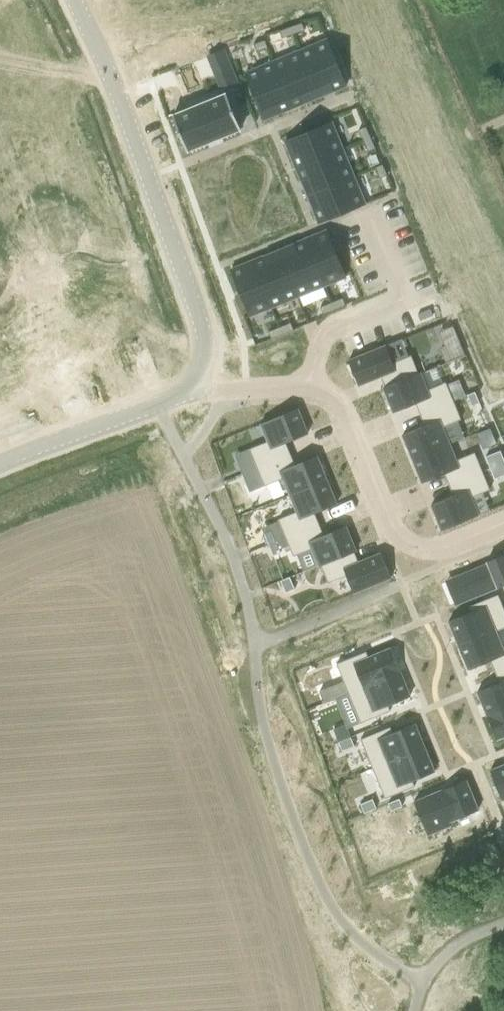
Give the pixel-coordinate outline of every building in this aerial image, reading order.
[(301,23),(290,27),(293,35),(304,31),(301,23)] [(290,27),(279,31),(281,39),(293,35),(290,27)] [(264,40),(253,44),(256,52),(267,48),(264,40)] [(327,40),(299,51),(318,97),(346,86),(327,40)] [(299,51),(272,62),(291,108),(318,97),(299,51)] [(272,62),(245,73),(264,119),(291,108),(272,62)] [(231,67),(215,74),(222,90),(229,87),(238,83),(235,76),(231,68),(231,67)] [(226,94),(172,116),(187,151),(241,129),(226,94)] [(331,122),(285,141),(296,169),(342,150),(331,122)] [(366,127),(358,130),(359,131),(363,141),(371,138),(366,127)] [(371,138),(363,141),(368,152),(373,150),(375,149),(371,138)] [(342,150),(296,169),(307,195),(353,177),(342,150)] [(382,164),(375,168),(380,179),(387,175),(384,168),(382,164)] [(353,177),(307,195),(318,223),(365,204),(353,177)] [(326,230),(305,239),(324,286),(345,277),(326,230)] [(305,239),(278,250),(297,297),(324,286),(305,239)] [(278,250),(252,261),(271,308),(297,297),(278,250)] [(252,261),(230,270),(249,316),(271,308),(252,261)] [(342,298),(331,302),(334,310),(345,306),(342,298)] [(331,302),(320,307),(323,315),(334,310),(331,302)] [(290,323),(279,327),(282,335),(293,330),(290,323)] [(279,327),(268,332),(271,339),(282,335),(279,327)] [(459,341),(441,348),(446,362),(452,360),(459,357),(464,355),(463,352),(459,341)] [(385,346),(348,361),(358,386),(375,379),(381,377),(385,387),(383,388),(420,373),(418,373),(411,356),(392,363),(385,346)] [(420,373),(383,388),(393,413),(397,411),(415,404),(420,415),(453,401),(447,386),(445,383),(443,384),(442,383),(436,367),(425,371),(420,373)] [(458,381),(447,386),(453,401),(457,399),(464,396),(458,381)] [(474,392),(467,395),(470,403),(471,407),(479,403),(474,392)] [(424,426),(402,435),(412,459),(449,444),(442,427),(461,420),(453,401),(420,415),(424,426)] [(267,442),(249,449),(253,460),(256,468),(290,454),(285,443),(307,434),(297,409),(260,424),(267,442)] [(449,444),(412,459),(422,483),(444,474),(449,485),(482,471),(474,453),(456,460),(449,444)] [(485,457),(490,468),(503,462),(503,461),(500,451),(493,454),(485,457)] [(290,454),(256,468),(260,475),(264,486),(283,479),(289,495),(326,480),(317,456),(294,465),(290,454)] [(253,460),(239,466),(242,474),(256,468),(253,460)] [(490,468),(494,479),(503,475),(503,462),(490,468)] [(256,468),(242,474),(245,481),(260,475),(256,468)] [(446,499),(431,505),(441,530),(478,515),(471,497),(489,490),(482,471),(449,485),(453,496),(446,499)] [(296,512),(278,520),(285,538),(319,524),(314,513),(336,504),(326,480),(289,495),(296,512)] [(319,524),(285,538),(293,556),(311,549),(318,565),(355,550),(345,526),(331,532),(323,535),(319,524)] [(271,531),(263,534),(268,545),(275,542),(271,531)] [(275,542),(268,545),(273,556),(280,553),(275,542)] [(355,550),(318,565),(319,567),(321,566),(328,583),(346,576),(353,593),(390,578),(380,553),(369,558),(358,562),(354,552),(355,552),(356,551),(355,550)] [(487,562),(487,564),(456,577),(456,578),(461,589),(465,600),(466,601),(503,585),(503,554),(487,562)] [(290,577),(280,581),(285,593),(294,589),(290,577)] [(448,621),(458,645),(503,626),(503,610),(498,594),(468,607),(470,612),(448,621)] [(458,645),(468,670),(490,660),(494,671),(503,667),(503,646),(502,647),(495,631),(503,628),(503,626),(458,645)] [(366,652),(336,664),(348,693),(400,672),(390,648),(368,657),(366,652)] [(477,692),(487,716),(503,709),(503,667),(494,671),(499,683),(477,692)] [(400,672),(348,693),(360,723),(390,711),(388,705),(410,696),(400,672)] [(329,687),(319,691),(324,704),(332,700),(334,699),(329,687)] [(487,716),(497,740),(503,737),(503,709),(487,716)] [(390,727),(360,739),(372,769),(424,748),(414,724),(392,733),(390,727)] [(345,725),(333,730),(338,742),(350,737),(345,725)] [(350,737),(338,742),(342,751),(354,746),(350,737)] [(424,748),(372,769),(385,798),(414,786),(412,781),(434,772),(424,748)] [(490,771),(502,800),(503,799),(503,765),(490,771)] [(466,781),(414,802),(427,835),(450,826),(448,822),(478,810),(471,794),(466,781)] [(372,799),(359,804),(363,814),(376,808),(372,799)] [(399,799),(387,804),(390,811),(402,806),(399,799)]
